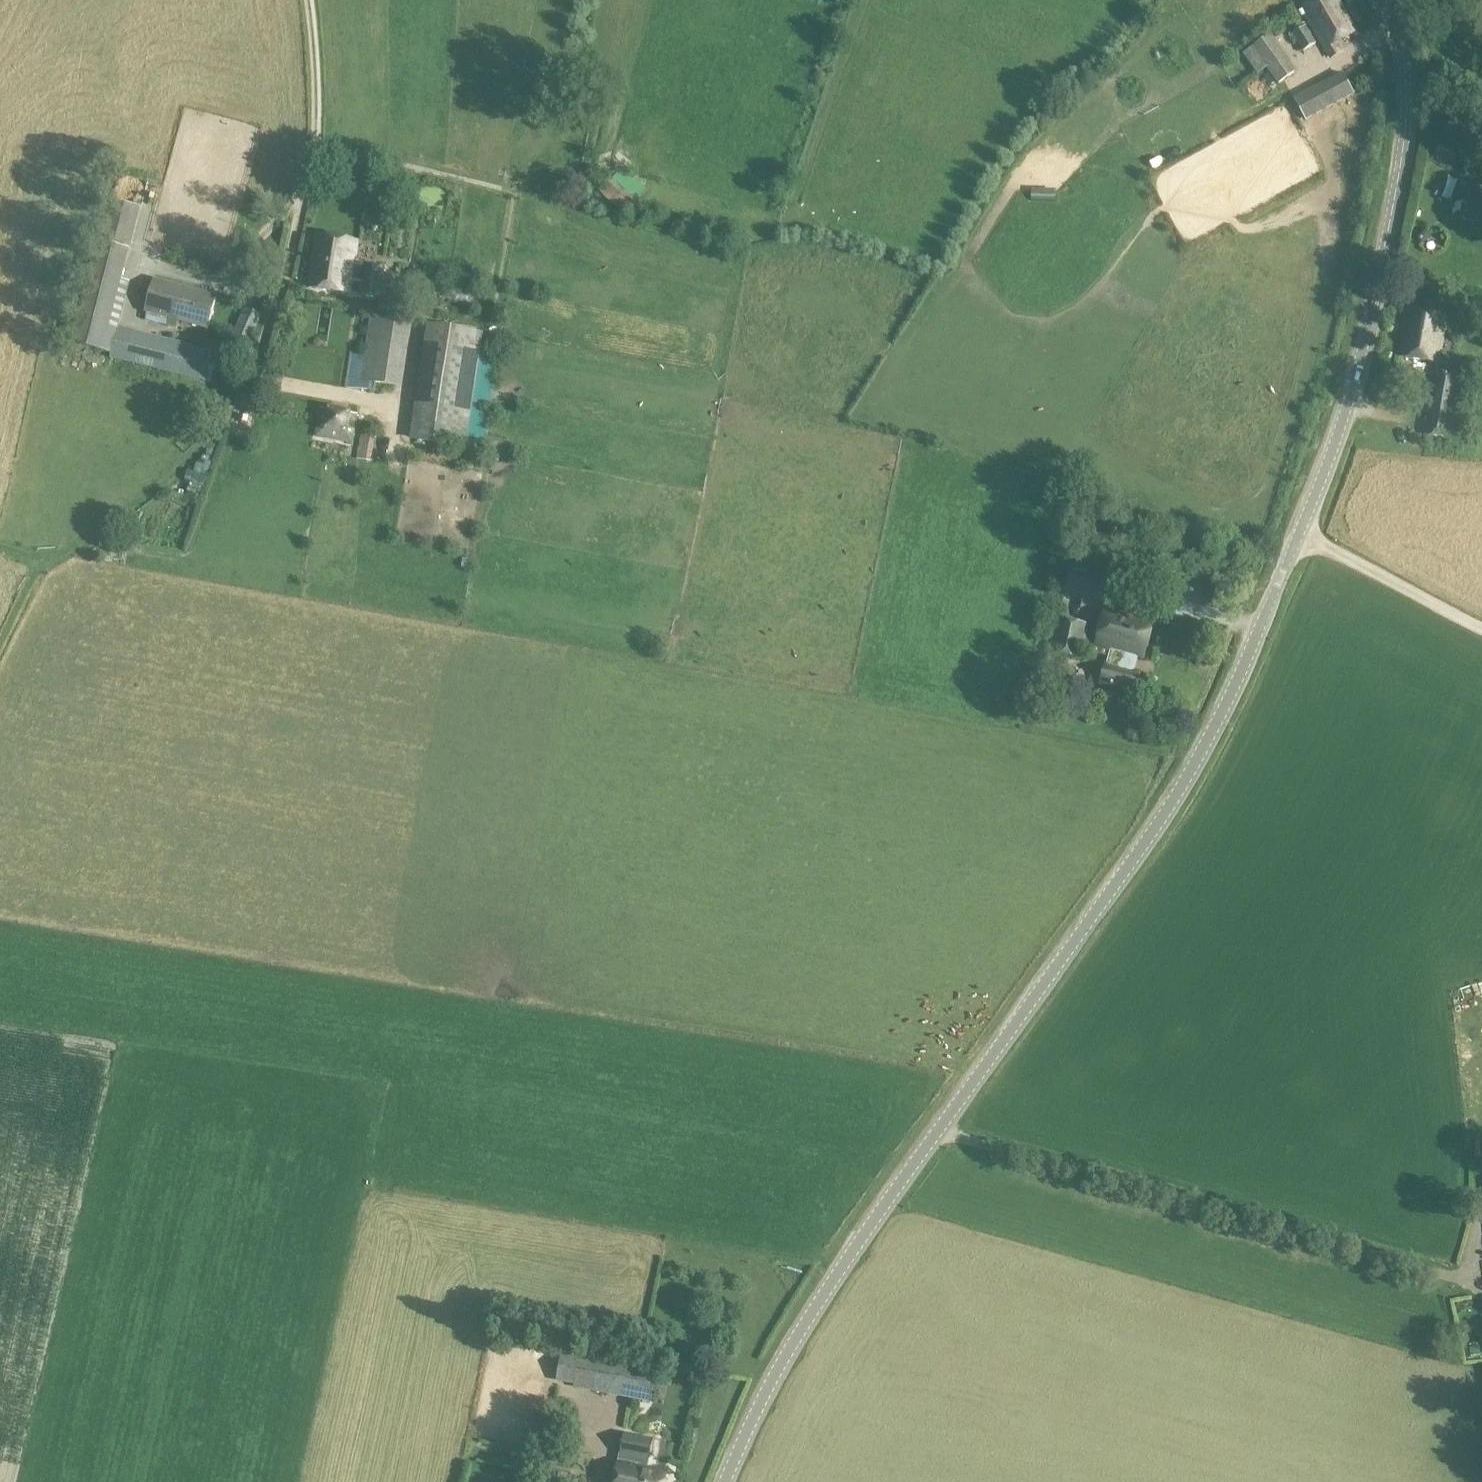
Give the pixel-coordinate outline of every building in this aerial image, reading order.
[(1356,32),(1336,0),(1318,0),(1302,9),(1332,59),(1341,53),(1336,44),(1356,32)] [(1293,36),(1303,52),(1316,44),(1306,27),(1293,36)] [(1270,37),(1254,48),(1267,68),(1272,74),(1288,63),(1270,37)] [(1306,121),(1354,96),(1343,75),(1295,101),(1306,121)] [(1478,195),(1468,220),(1481,226),(1481,196),(1478,195)] [(214,353),(112,326),(140,209),(109,202),(97,243),(71,344),(112,355),(111,359),(206,384),(214,353)] [(380,299),(380,298),(392,300),(395,278),(383,276),(384,269),(366,267),(365,271),(353,269),(357,243),(317,237),(310,289),(350,295),(352,281),(363,283),(361,297),(380,299)] [(156,283),(149,313),(209,328),(216,297),(156,283)] [(420,291),(418,300),(427,301),(429,292),(420,291)] [(1399,356),(1439,363),(1447,317),(1407,310),(1399,356)] [(360,381),(394,386),(404,323),(369,318),(360,381)] [(483,335),(431,327),(413,442),(465,450),(483,335)] [(1459,376),(1437,372),(1427,436),(1448,440),(1452,415),(1461,417),(1467,378),(1458,377),(1459,376)] [(324,409),(319,439),(352,445),(357,415),(324,409)] [(1086,552),(1081,574),(1112,582),(1117,559),(1086,552)] [(1135,693),(1140,674),(1132,673),(1136,657),(1143,659),(1151,624),(1105,613),(1097,648),(1110,651),(1107,667),(1106,667),(1102,685),(1135,693)] [(1050,654),(1082,660),(1089,626),(1057,619),(1050,654)] [(650,1403),(656,1369),(581,1355),(575,1389),(650,1403)] [(619,1465),(615,1481),(664,1481),(666,1474),(619,1465)]
